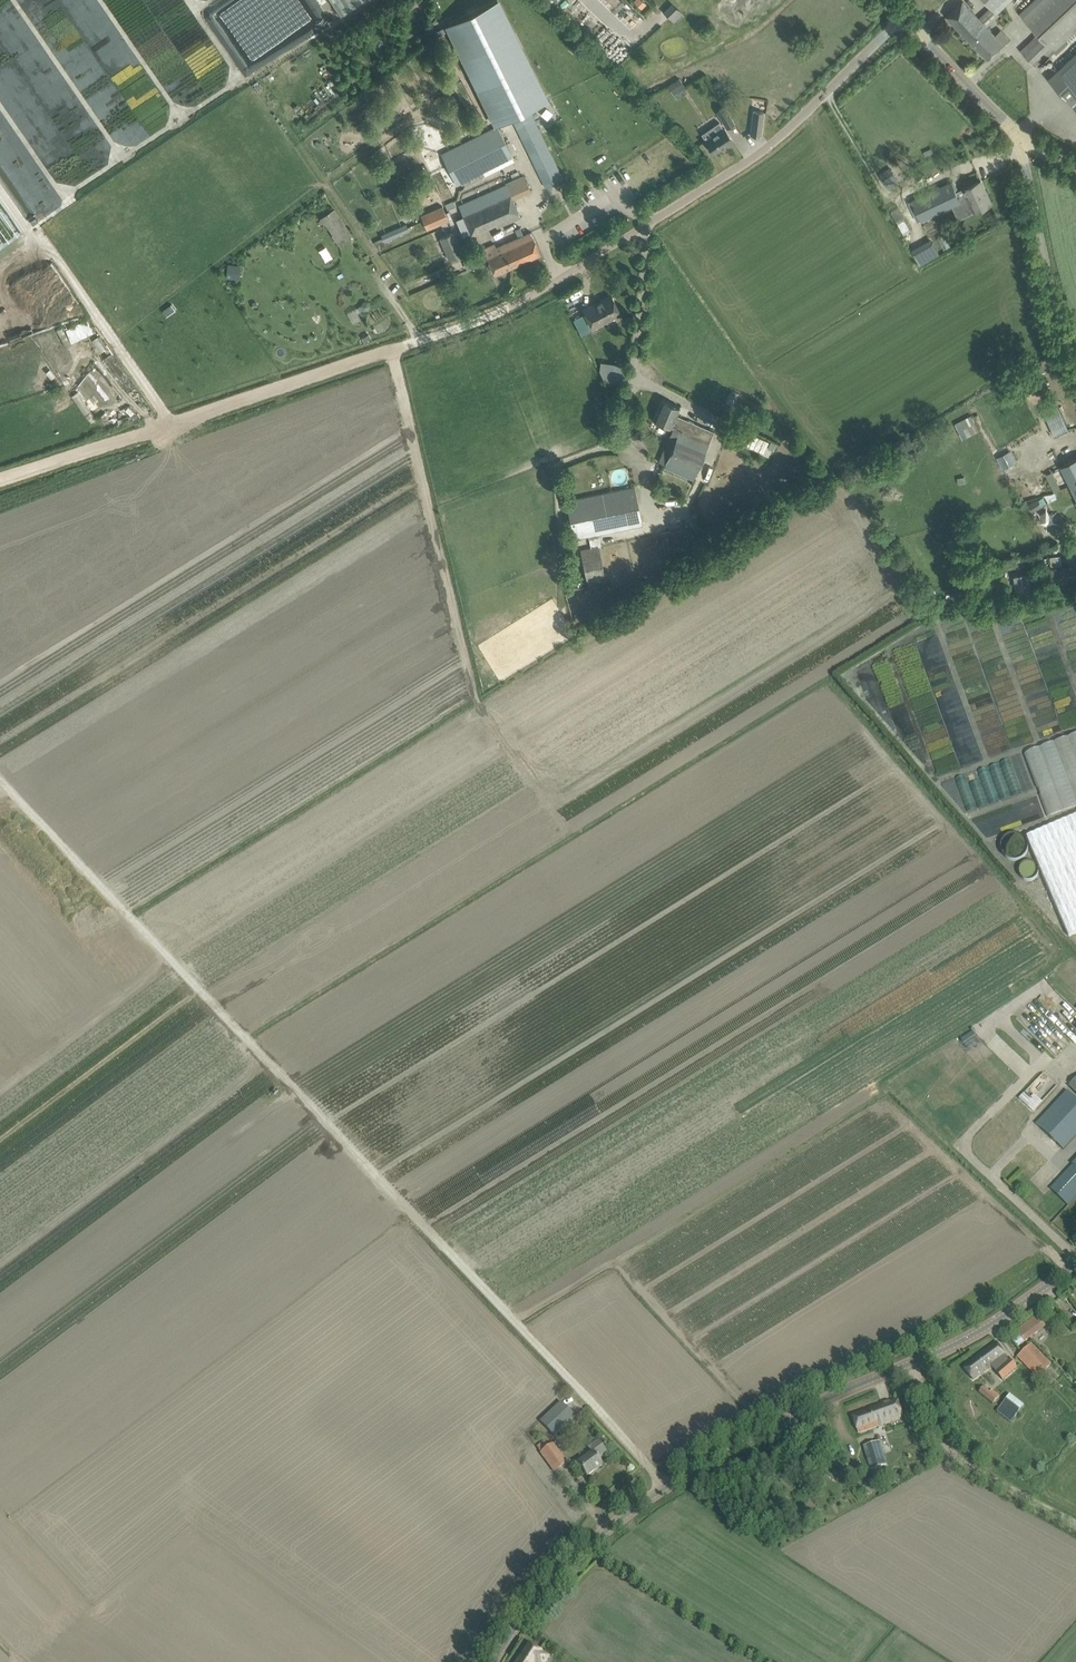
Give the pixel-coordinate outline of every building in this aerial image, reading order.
[(340,13),(361,0),(331,0),(340,13)] [(529,109),(547,101),(497,0),(495,0),(447,24),(496,125),(497,125),(498,124),(512,117),(529,109)] [(650,21),(630,0),(620,0),(645,26),(650,21)] [(997,13),(1011,0),(985,0),(997,13)] [(1021,51),(1037,67),(1075,31),(1075,0),(1034,0),(1019,14),(1038,34),(1021,51)] [(1000,29),(995,35),(963,1),(947,16),(987,59),(1009,38),(1000,29)] [(435,30),(437,35),(446,30),(444,25),(435,30)] [(771,68),(777,64),(771,55),(766,58),(771,68)] [(1075,108),(1075,55),(1049,80),(1075,108)] [(777,68),(800,92),(804,88),(781,64),(777,68)] [(681,79),(669,83),(672,93),(684,89),(681,79)] [(717,111),(727,128),(734,123),(724,106),(717,111)] [(562,179),(529,109),(512,117),(545,187),(562,179)] [(750,135),(760,137),(764,112),(753,111),(750,135)] [(717,132),(705,140),(713,153),(732,140),(724,127),(723,128),(719,122),(713,126),(717,132)] [(497,125),(496,125),(441,153),(457,185),(513,157),(497,125)] [(744,151),(750,148),(745,138),(739,141),(744,151)] [(512,155),(516,153),(510,140),(506,142),(512,155)] [(880,174),(887,186),(897,180),(890,168),(880,174)] [(912,200),(921,220),(961,201),(960,200),(962,199),(968,212),(974,209),(975,211),(991,203),(981,181),(956,192),(952,182),(912,200)] [(505,185),(458,205),(471,234),(495,224),(496,228),(520,218),(512,199),(505,185)] [(421,214),(427,229),(449,220),(442,205),(421,214)] [(333,209),(319,219),(323,224),(324,223),(332,235),(345,226),(333,209)] [(401,226),(397,228),(399,234),(409,230),(406,224),(401,226)] [(389,231),(381,235),(383,241),(392,237),(389,231)] [(464,253),(454,231),(439,237),(449,260),(464,253)] [(494,246),(484,250),(487,256),(495,274),(540,253),(531,232),(495,248),(494,246)] [(237,264),(227,263),(225,276),(235,278),(237,264)] [(584,310),(592,327),(620,312),(611,296),(584,310)] [(88,319),(65,330),(69,338),(92,327),(88,319)] [(368,334),(362,338),(365,343),(371,339),(368,334)] [(119,378),(128,391),(136,386),(127,373),(125,374),(111,353),(104,357),(117,379),(119,378)] [(71,396),(86,416),(92,412),(77,391),(71,396)] [(676,438),(664,467),(674,471),(692,480),(714,431),(676,415),(680,407),(661,399),(652,419),(673,428),(670,436),(676,438)] [(1044,412),(1054,436),(1069,430),(1058,406),(1044,412)] [(955,426),(963,439),(979,430),(972,416),(955,426)] [(743,430),(738,442),(763,453),(769,441),(743,430)] [(997,457),(1003,469),(1017,462),(1011,450),(997,457)] [(1071,485),(1075,482),(1075,459),(1062,466),(1071,485)] [(1046,475),(1054,492),(1061,489),(1053,471),(1046,475)] [(580,549),(588,587),(606,583),(598,546),(602,545),(600,535),(642,526),(635,487),(566,501),(574,540),(588,537),(591,547),(580,549)] [(1038,497),(1027,501),(1030,510),(1041,506),(1038,497)] [(975,519),(968,520),(970,530),(977,529),(975,519)] [(1052,565),(1062,564),(1060,555),(1051,556),(1052,565)] [(1049,567),(1052,592),(1075,589),(1075,564),(1049,567)] [(1026,574),(1013,576),(1015,591),(1018,591),(1018,592),(1019,592),(1029,590),(1026,574)] [(1047,817),(1075,806),(1075,735),(1024,754),(1047,817)] [(1027,837),(1069,935),(1075,932),(1075,816),(1027,837)] [(1024,850),(1027,836),(1010,833),(1008,847),(1024,850)] [(1063,1148),(1075,1135),(1075,1097),(1068,1089),(1036,1122),(1063,1148)] [(1051,1188),(1069,1205),(1075,1198),(1075,1161),(1051,1188)] [(1017,1331),(1024,1342),(1049,1323),(1041,1313),(1017,1331)] [(977,1358),(964,1368),(973,1380),(1006,1355),(996,1342),(977,1357),(977,1358)] [(1025,1365),(1037,1377),(1051,1365),(1039,1352),(1031,1344),(1017,1357),(1025,1365)] [(1005,1356),(991,1366),(996,1372),(1002,1380),(1017,1367),(1012,1362),(1013,1360),(1012,1359),(1009,1361),(1005,1356)] [(993,1404),(999,1396),(992,1390),(991,1392),(983,1387),(979,1392),(993,1404)] [(997,1411),(1011,1423),(1024,1406),(1010,1395),(997,1411)] [(878,1426),(877,1424),(892,1419),(903,1416),(897,1399),(870,1409),(852,1415),(858,1433),(878,1426)] [(539,1421),(554,1437),(575,1417),(560,1401),(539,1421)] [(536,1446),(539,1450),(547,1445),(544,1440),(536,1446)] [(596,1458),(605,1451),(598,1440),(588,1447),(592,1452),(577,1463),(587,1476),(602,1465),(596,1458)] [(864,1446),(871,1470),(886,1465),(879,1441),(864,1446)] [(541,1453),(548,1463),(554,1472),(566,1463),(553,1444),(541,1453)] [(862,1468),(859,1460),(848,1464),(851,1472),(862,1468)] [(547,1656),(541,1652),(542,1652),(529,1643),(516,1661),(543,1661),(547,1656)]
